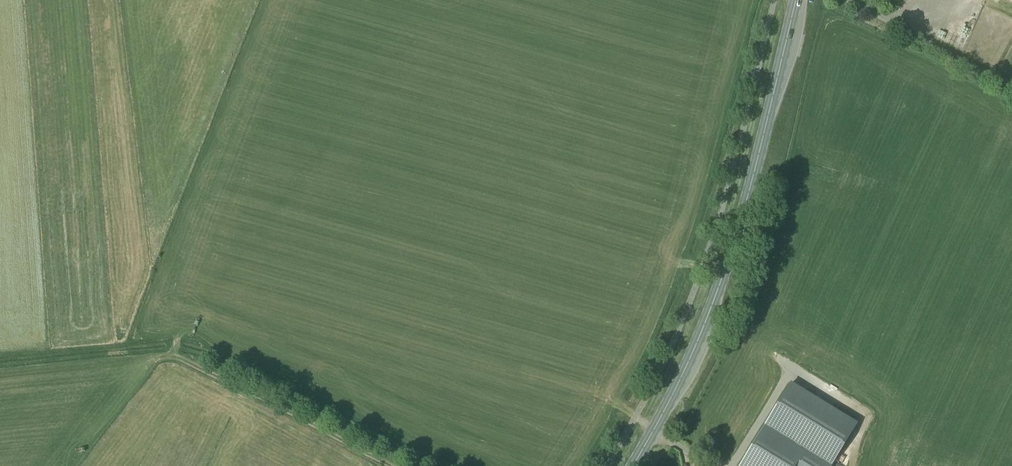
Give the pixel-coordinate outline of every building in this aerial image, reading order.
[(790,382),(739,465),(831,465),(857,423),(790,382)] [(833,465),(834,465),(847,465),(850,461),(840,455),(833,465)]
